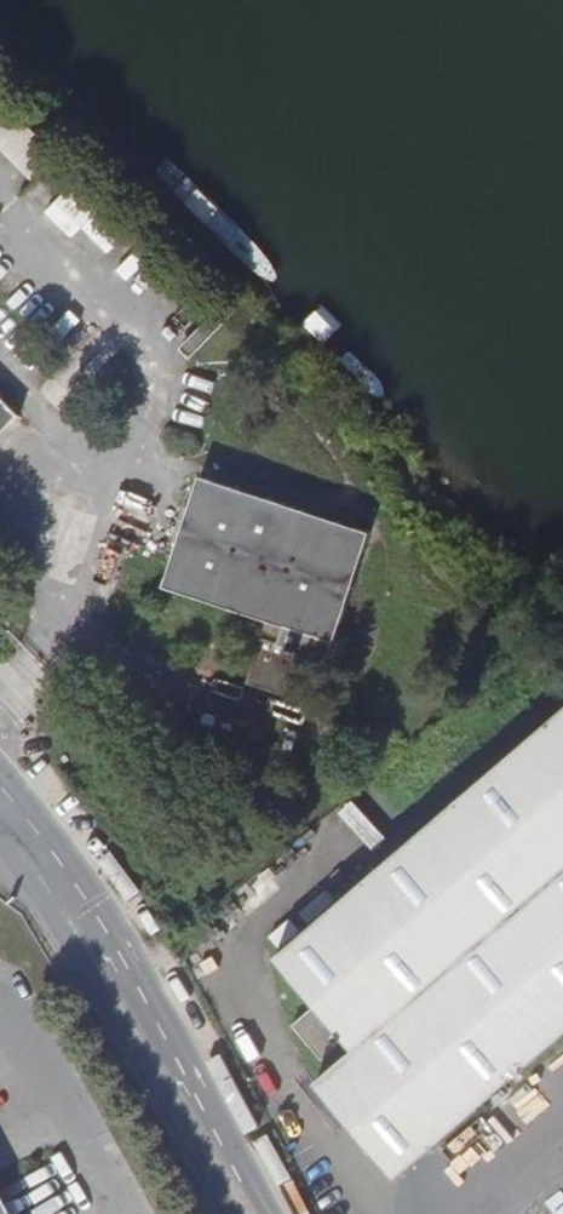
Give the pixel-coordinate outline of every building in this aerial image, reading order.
[(29,176),(54,153),(0,94),(0,144),(29,176)] [(118,232),(65,185),(46,207),(99,254),(118,232)] [(15,414),(0,399),(0,429),(15,414)] [(371,535),(203,481),(168,590),(268,622),(247,687),(303,705),(317,661),(329,665),(371,535)] [(275,959),(315,1005),(292,1025),(321,1059),(344,1040),(353,1051),(316,1083),(397,1177),(562,1035),(562,712),(275,959)]
